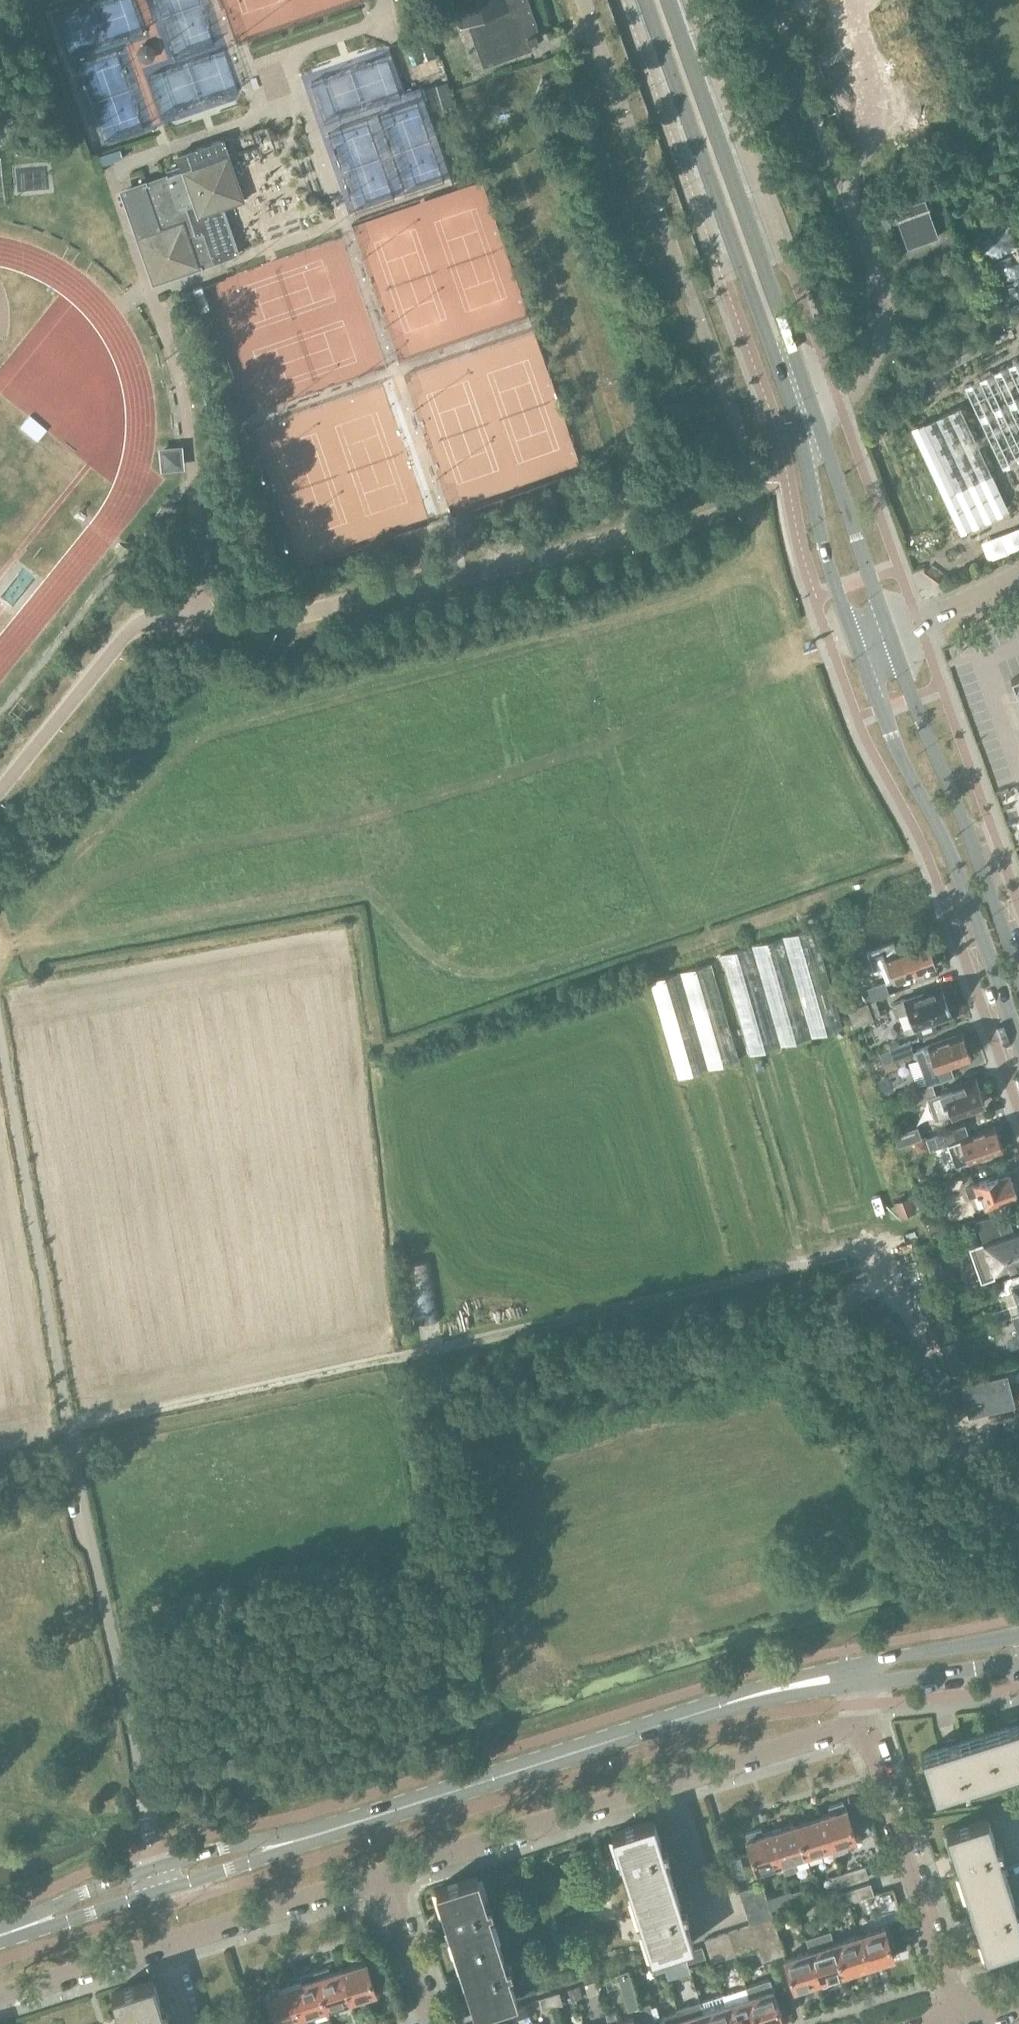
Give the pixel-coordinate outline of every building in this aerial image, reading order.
[(537,23),(528,0),(452,0),(462,27),(468,24),(484,67),(533,49),(531,42),(539,39),(533,24),(537,23)] [(541,78),(534,99),(542,102),(550,81),(541,78)] [(445,81),(426,87),(433,110),(452,104),(445,81)] [(154,281),(237,253),(221,207),(244,199),(228,154),(145,183),(161,228),(138,236),(154,281)] [(252,206),(267,201),(263,189),(248,194),(252,206)] [(929,206),(928,206),(925,198),(894,209),(897,217),(896,218),(897,220),(898,219),(908,247),(939,236),(929,208),(930,208),(929,206)] [(982,235),(1013,309),(1018,307),(1018,244),(1010,223),(982,235)] [(179,293),(190,323),(202,318),(200,312),(210,309),(202,285),(179,293)] [(933,386),(945,379),(939,367),(927,373),(933,386)] [(1004,466),(1018,459),(1018,367),(968,390),(1004,466)] [(959,530),(1008,507),(960,406),(912,429),(959,530)] [(181,465),(181,464),(179,449),(163,450),(164,466),(181,465)] [(1018,546),(1018,525),(982,539),(989,557),(1018,546)] [(720,953),(749,1056),(841,1028),(812,927),(720,953)] [(889,942),(869,950),(873,960),(886,955),(894,978),(936,963),(936,964),(938,964),(932,948),(930,948),(928,941),(893,953),(889,942)] [(676,1077),(737,1060),(710,962),(648,979),(676,1077)] [(867,1001),(876,998),(889,993),(885,981),(862,989),(867,1001)] [(938,1030),(934,1020),(952,1013),(950,1009),(953,1008),(950,998),(947,1000),(942,986),(906,1000),(906,999),(892,1003),(896,1014),(908,1009),(914,1027),(915,1027),(918,1037),(938,1030)] [(876,998),(867,1001),(848,1008),(853,1024),(881,1014),(876,998)] [(928,1084),(941,1079),(954,1074),(950,1063),(970,1056),(962,1033),(916,1049),(928,1084)] [(891,1048),(880,1052),(884,1062),(895,1058),(895,1059),(914,1052),(910,1041),(891,1048)] [(933,1084),(910,1092),(914,1104),(928,1098),(936,1119),(985,1101),(983,1097),(985,1094),(983,1090),(980,1088),(976,1079),(936,1094),(933,1084)] [(931,1149),(949,1142),(957,1164),(1003,1148),(995,1125),(968,1135),(964,1124),(926,1138),(931,1149)] [(893,1134),(897,1146),(921,1137),(917,1125),(893,1134)] [(999,1175),(967,1186),(970,1196),(981,1192),(986,1205),(1017,1194),(1017,1192),(1018,1189),(1016,1183),(1013,1181),(1010,1174),(1000,1178),(999,1175)] [(916,1193),(921,1208),(938,1202),(933,1186),(916,1193)] [(910,1194),(894,1200),(900,1215),(915,1210),(910,1194)] [(981,1232),(985,1243),(972,1248),(982,1278),(999,1272),(998,1268),(1018,1261),(1018,1231),(1002,1237),(998,1227),(981,1232)] [(935,1242),(937,1250),(938,1254),(963,1248),(960,1236),(935,1242)] [(431,1259),(400,1263),(410,1323),(441,1318),(431,1259)] [(1011,1277),(992,1283),(994,1289),(997,1288),(1000,1287),(1000,1289),(1014,1284),(1011,1277)] [(994,1310),(998,1319),(1018,1312),(1018,1301),(994,1310)] [(983,1324),(997,1320),(993,1310),(981,1314),(977,1314),(980,1325),(983,1324)] [(998,1319),(1001,1329),(1018,1323),(1018,1312),(998,1319)] [(964,1368),(959,1354),(947,1358),(952,1372),(964,1368)] [(952,1385),(959,1413),(1013,1400),(1006,1372),(952,1385)] [(930,1403),(933,1419),(943,1417),(939,1400),(930,1403)] [(1013,1721),(1009,1722),(1010,1725),(984,1733),(997,1775),(1018,1768),(1018,1722),(1018,1719),(1013,1721)] [(997,1775),(984,1733),(958,1741),(957,1739),(948,1741),(949,1744),(922,1753),(935,1794),(997,1775)] [(847,1807),(822,1815),(832,1845),(857,1837),(847,1807)] [(832,1845),(822,1815),(797,1823),(807,1853),(832,1845)] [(958,1865),(966,1891),(1008,1879),(988,1816),(946,1829),(955,1856),(953,1857),(955,1866),(958,1865)] [(632,1893),(674,1880),(654,1818),(612,1831),(621,1858),(618,1859),(621,1868),(623,1867),(632,1893)] [(797,1823),(772,1830),(782,1860),(786,1872),(797,1868),(794,1857),(807,1853),(797,1823)] [(782,1860),(772,1830),(747,1838),(757,1869),(782,1860)] [(842,1872),(846,1884),(869,1876),(865,1865),(842,1872)] [(846,1884),(842,1872),(832,1875),(835,1887),(846,1884)] [(447,1923),(456,1950),(497,1936),(478,1874),(436,1887),(444,1914),(441,1915),(444,1924),(447,1923)] [(966,1891),(974,1917),(972,1918),(973,1923),(975,1927),(977,1927),(986,1953),(1018,1943),(1018,1913),(1008,1879),(966,1891)] [(693,1942),(674,1880),(632,1893),(640,1919),(637,1920),(640,1929),(643,1928),(651,1955),(693,1942)] [(739,1889),(743,1901),(766,1893),(762,1881),(739,1889)] [(871,1882),(848,1889),(851,1900),(874,1893),(871,1882)] [(791,1891),(795,1903),(805,1899),(802,1888),(791,1891)] [(851,1900),(848,1889),(837,1892),(841,1904),(851,1900)] [(747,1912),(770,1905),(766,1893),(743,1901),(747,1912)] [(805,1899),(795,1903),(799,1914),(809,1911),(805,1899)] [(750,1924),(762,1920),(773,1916),(770,1905),(747,1912),(750,1924)] [(773,1916),(762,1920),(773,1956),(785,1953),(780,1938),(773,1916)] [(750,1924),(758,1946),(762,1960),(773,1956),(762,1920),(750,1924)] [(747,1949),(758,1946),(750,1924),(740,1927),(747,1949)] [(885,1926),(860,1933),(870,1964),(880,1961),(880,1962),(894,1958),(893,1956),(894,1956),(885,1926)] [(740,1927),(728,1931),(735,1953),(747,1949),(740,1927)] [(717,1934),(724,1957),(735,1953),(728,1931),(717,1934)] [(860,1933),(835,1941),(844,1972),(870,1964),(860,1933)] [(712,1960),(713,1960),(724,1957),(717,1934),(705,1938),(712,1960)] [(497,1936),(456,1950),(464,1976),(461,1977),(464,1985),(467,1984),(476,2011),(517,1998),(497,1936)] [(835,1941),(810,1949),(820,1979),(844,1972),(835,1941)] [(684,1951),(687,1962),(705,1956),(702,1945),(684,1951)] [(820,1979),(810,1949),(784,1957),(794,1987),(795,1987),(796,1989),(809,1985),(808,1983),(820,1979)] [(672,1955),(662,1958),(666,1969),(676,1966),(672,1955)] [(662,1958),(652,1961),(656,1973),(666,1970),(666,1969),(662,1958)] [(340,1968),(350,1999),(376,1990),(372,1979),(378,1977),(373,1962),(367,1964),(366,1960),(340,1968)] [(316,1976),(326,2007),(350,1999),(340,1968),(316,1976)] [(628,2009),(640,2005),(629,1969),(617,1972),(628,2009)] [(326,2007),(316,1976),(291,1984),(301,2015),(326,2007)] [(154,1978),(112,1991),(121,2018),(119,2019),(120,2023),(169,2023),(154,1978)] [(596,1979),(587,1982),(591,1993),(599,1990),(596,1979)] [(301,2015),(291,1984),(267,1992),(277,2023),(301,2015)] [(724,1993),(734,2023),(759,2023),(749,1995),(747,1986),(724,1993)] [(749,1995),(759,2023),(762,2023),(783,2017),(773,1987),(749,1995)] [(559,1991),(549,1994),(553,2005),(563,2002),(559,1991)] [(724,1993),(701,2001),(708,2023),(734,2023),(724,1993)] [(553,2005),(549,1994),(539,1997),(543,2008),(553,2005)] [(679,2009),(683,2023),(708,2023),(701,2001),(701,2000),(678,2008),(679,2009)] [(500,2010),(504,2021),(514,2018),(511,2006),(500,2010)] [(619,2020),(616,2009),(606,2012),(610,2023),(636,2023),(633,2016),(619,2020)] [(679,2009),(654,2017),(657,2023),(683,2023),(679,2009)] [(500,2010),(477,2017),(480,2023),(494,2023),(504,2021),(500,2010)]
